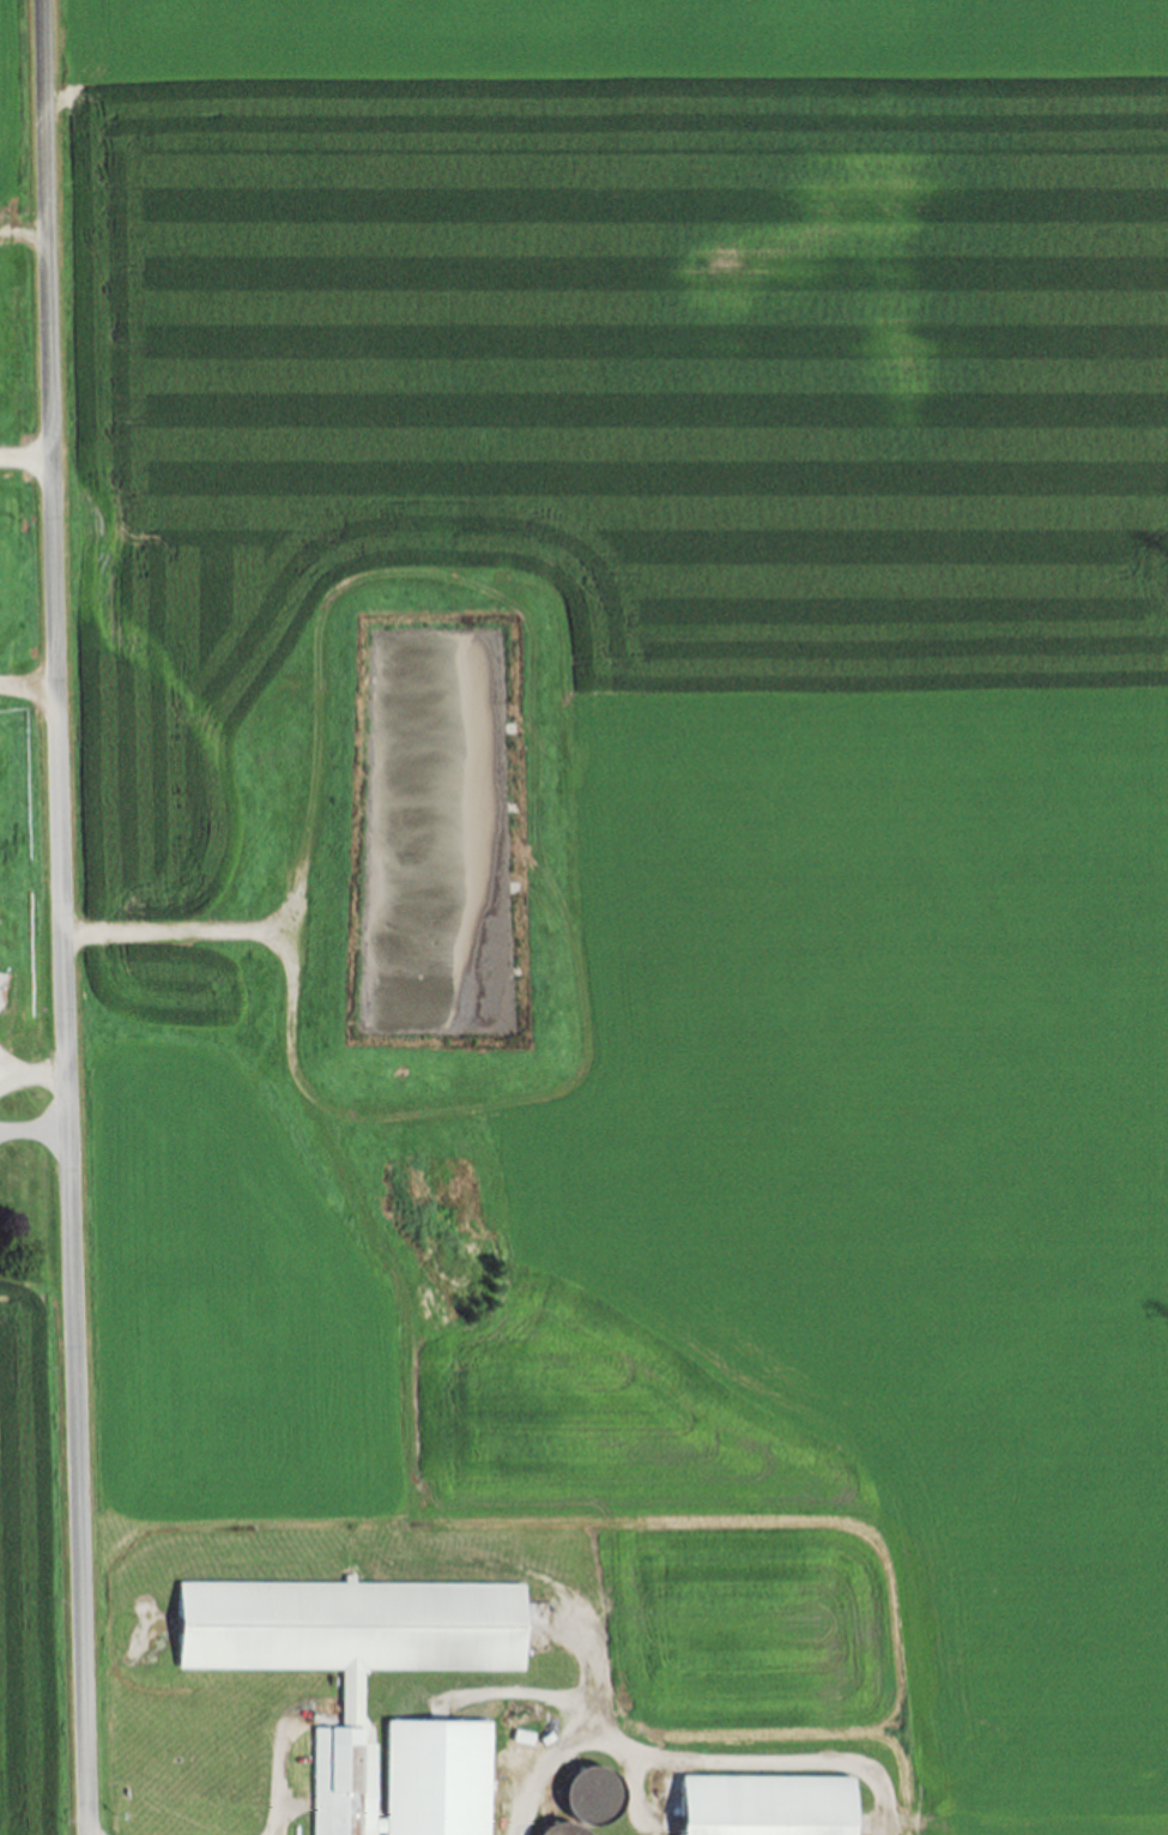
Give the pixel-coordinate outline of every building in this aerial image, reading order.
[(384,1834),(495,1834),(494,1722),(389,1723),(390,1821),(376,1821),(374,1638),(401,1638),(392,1632),(396,1626),(423,1626),(423,1614),(413,1614),(413,1613),(393,1613),(411,1584),(353,1585),(353,1583),(185,1585),(186,1672),(292,1670),(309,1643),(338,1643),(332,1653),(344,1660),(344,1729),(314,1729),(315,1834),(383,1834),(384,1834)] [(692,1777),(691,1834),(861,1834),(862,1780),(692,1777)]
